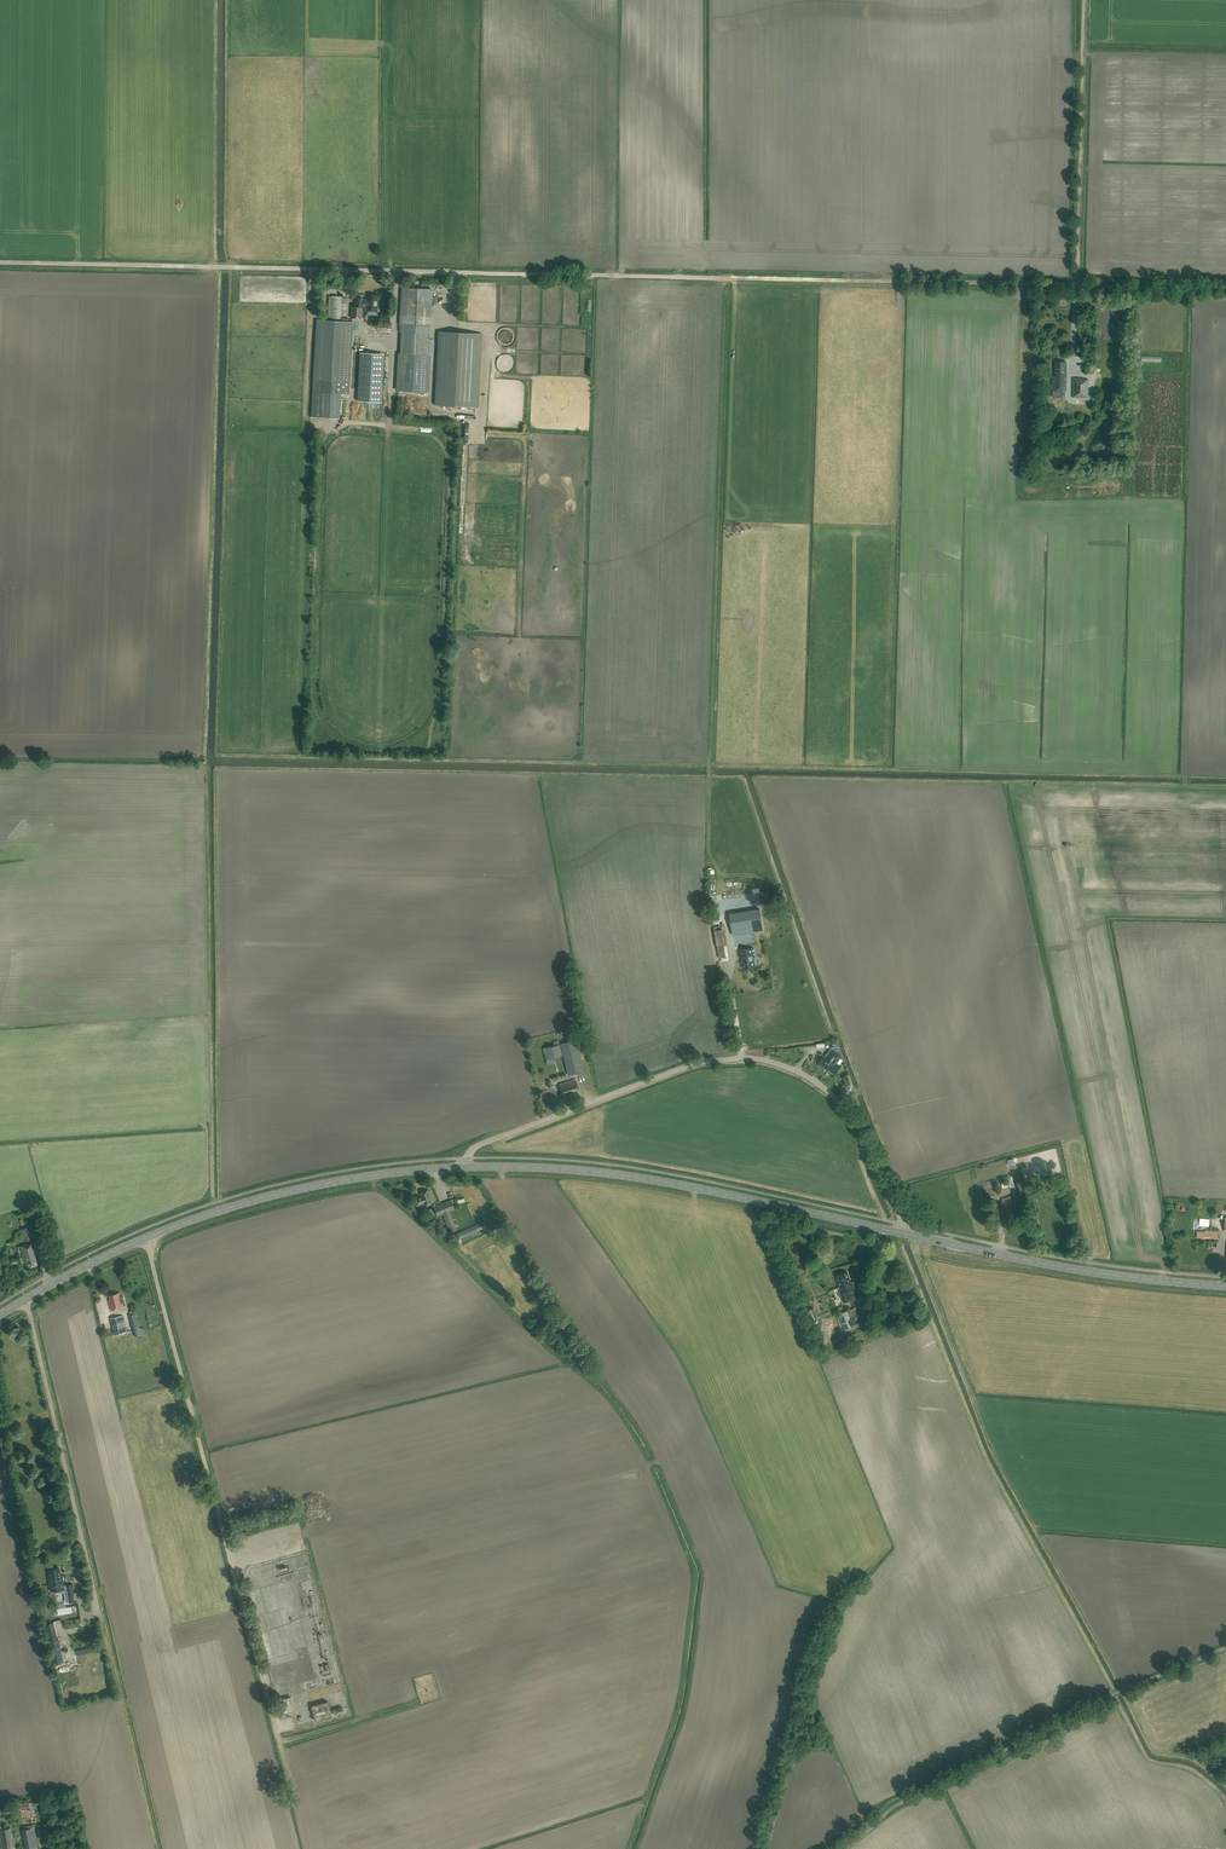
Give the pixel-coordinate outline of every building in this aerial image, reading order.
[(432,290),(403,288),(401,332),(402,332),(401,354),(400,354),(398,391),(427,392),(430,334),(432,290)] [(362,298),(362,307),(367,307),(367,310),(377,311),(378,296),(367,295),(367,299),(362,298)] [(311,417),(324,418),(341,419),(342,394),(349,394),(350,383),(353,322),(340,321),(341,297),(329,296),(328,321),(317,320),(311,417)] [(361,318),(362,307),(362,298),(355,298),(355,307),(351,307),(351,318),(361,318)] [(482,334),(439,332),(435,404),(478,406),(482,334)] [(360,352),(357,401),(381,402),(384,354),(360,352)] [(1080,358),(1074,358),(1074,365),(1073,365),(1073,374),(1080,374),(1080,373),(1083,373),(1083,367),(1080,367),(1080,366),(1083,366),(1083,363),(1080,363),(1080,358)] [(1066,362),(1055,362),(1055,376),(1052,376),(1052,390),(1066,390),(1066,374),(1066,362)] [(1083,378),(1073,378),(1073,399),(1074,399),(1074,400),(1079,400),(1079,398),(1088,398),(1088,393),(1092,393),(1092,384),(1088,384),(1088,379),(1083,379),(1083,378)] [(356,411),(352,417),(356,420),(360,413),(356,411)] [(760,909),(729,914),(733,935),(763,930),(760,909)] [(753,948),(740,950),(743,969),(755,967),(754,957),(755,957),(753,948)] [(572,1041),(571,1038),(562,1040),(563,1044),(560,1045),(568,1076),(584,1071),(575,1040),(572,1041)] [(834,1042),(832,1045),(830,1048),(832,1050),(829,1054),(828,1053),(826,1057),(825,1057),(823,1056),(818,1063),(820,1064),(819,1065),(820,1067),(823,1069),(825,1069),(826,1068),(834,1073),(839,1065),(836,1063),(840,1058),(841,1059),(843,1056),(837,1040),(836,1040),(834,1042)] [(558,1045),(557,1041),(553,1042),(554,1046),(543,1049),(546,1061),(562,1056),(559,1045),(558,1045)] [(580,1093),(576,1079),(559,1084),(563,1098),(580,1093)] [(1022,1188),(1020,1182),(1015,1183),(1018,1195),(1024,1194),(1023,1188),(1022,1188)] [(432,1202),(428,1190),(420,1193),(421,1196),(414,1198),(417,1206),(423,1203),(424,1205),(432,1202)] [(1012,1205),(1010,1197),(1002,1199),(1003,1202),(998,1204),(1003,1219),(1013,1216),(1010,1206),(1012,1205)] [(455,1204),(453,1199),(433,1207),(437,1216),(441,1215),(448,1233),(458,1228),(451,1210),(455,1209),(453,1205),(455,1204)] [(1213,1227),(1222,1227),(1222,1217),(1215,1216),(1215,1223),(1213,1223),(1213,1227)] [(483,1221),(482,1219),(459,1230),(460,1232),(455,1234),(458,1240),(486,1227),(484,1221),(483,1221)] [(32,1239),(29,1227),(20,1230),(24,1241),(32,1239)] [(1197,1230),(1197,1238),(1220,1240),(1220,1236),(1218,1236),(1218,1231),(1197,1230)] [(36,1253),(33,1243),(20,1246),(27,1268),(38,1265),(34,1253),(36,1253)] [(851,1282),(848,1272),(836,1276),(840,1286),(838,1287),(844,1303),(859,1297),(853,1281),(851,1282)] [(119,1295),(119,1293),(109,1296),(111,1301),(109,1301),(111,1310),(122,1307),(121,1302),(125,1301),(123,1294),(119,1295)] [(873,1328),(864,1304),(838,1314),(845,1331),(853,1328),(856,1334),(873,1328)] [(136,1313),(129,1315),(132,1329),(140,1327),(136,1313)] [(126,1332),(123,1315),(111,1318),(114,1334),(126,1332)] [(48,1576),(51,1591),(64,1588),(63,1580),(62,1576),(60,1576),(59,1568),(49,1570),(50,1575),(48,1576)] [(253,1591),(257,1615),(262,1614),(261,1609),(264,1608),(261,1594),(258,1594),(257,1590),(253,1591)] [(57,1638),(53,1622),(45,1624),(51,1653),(53,1653),(55,1663),(63,1662),(58,1637),(57,1638)] [(303,1690),(306,1689),(320,1686),(319,1680),(302,1684),(303,1690)] [(294,1710),(291,1697),(280,1699),(284,1713),(294,1710)] [(332,1717),(327,1701),(311,1705),(316,1721),(332,1717)] [(34,1825),(22,1827),(26,1848),(33,1848),(38,1848),(34,1825)] [(13,1836),(12,1837),(11,1828),(0,1829),(0,1836),(2,1848),(3,1848),(15,1847),(13,1836)]
